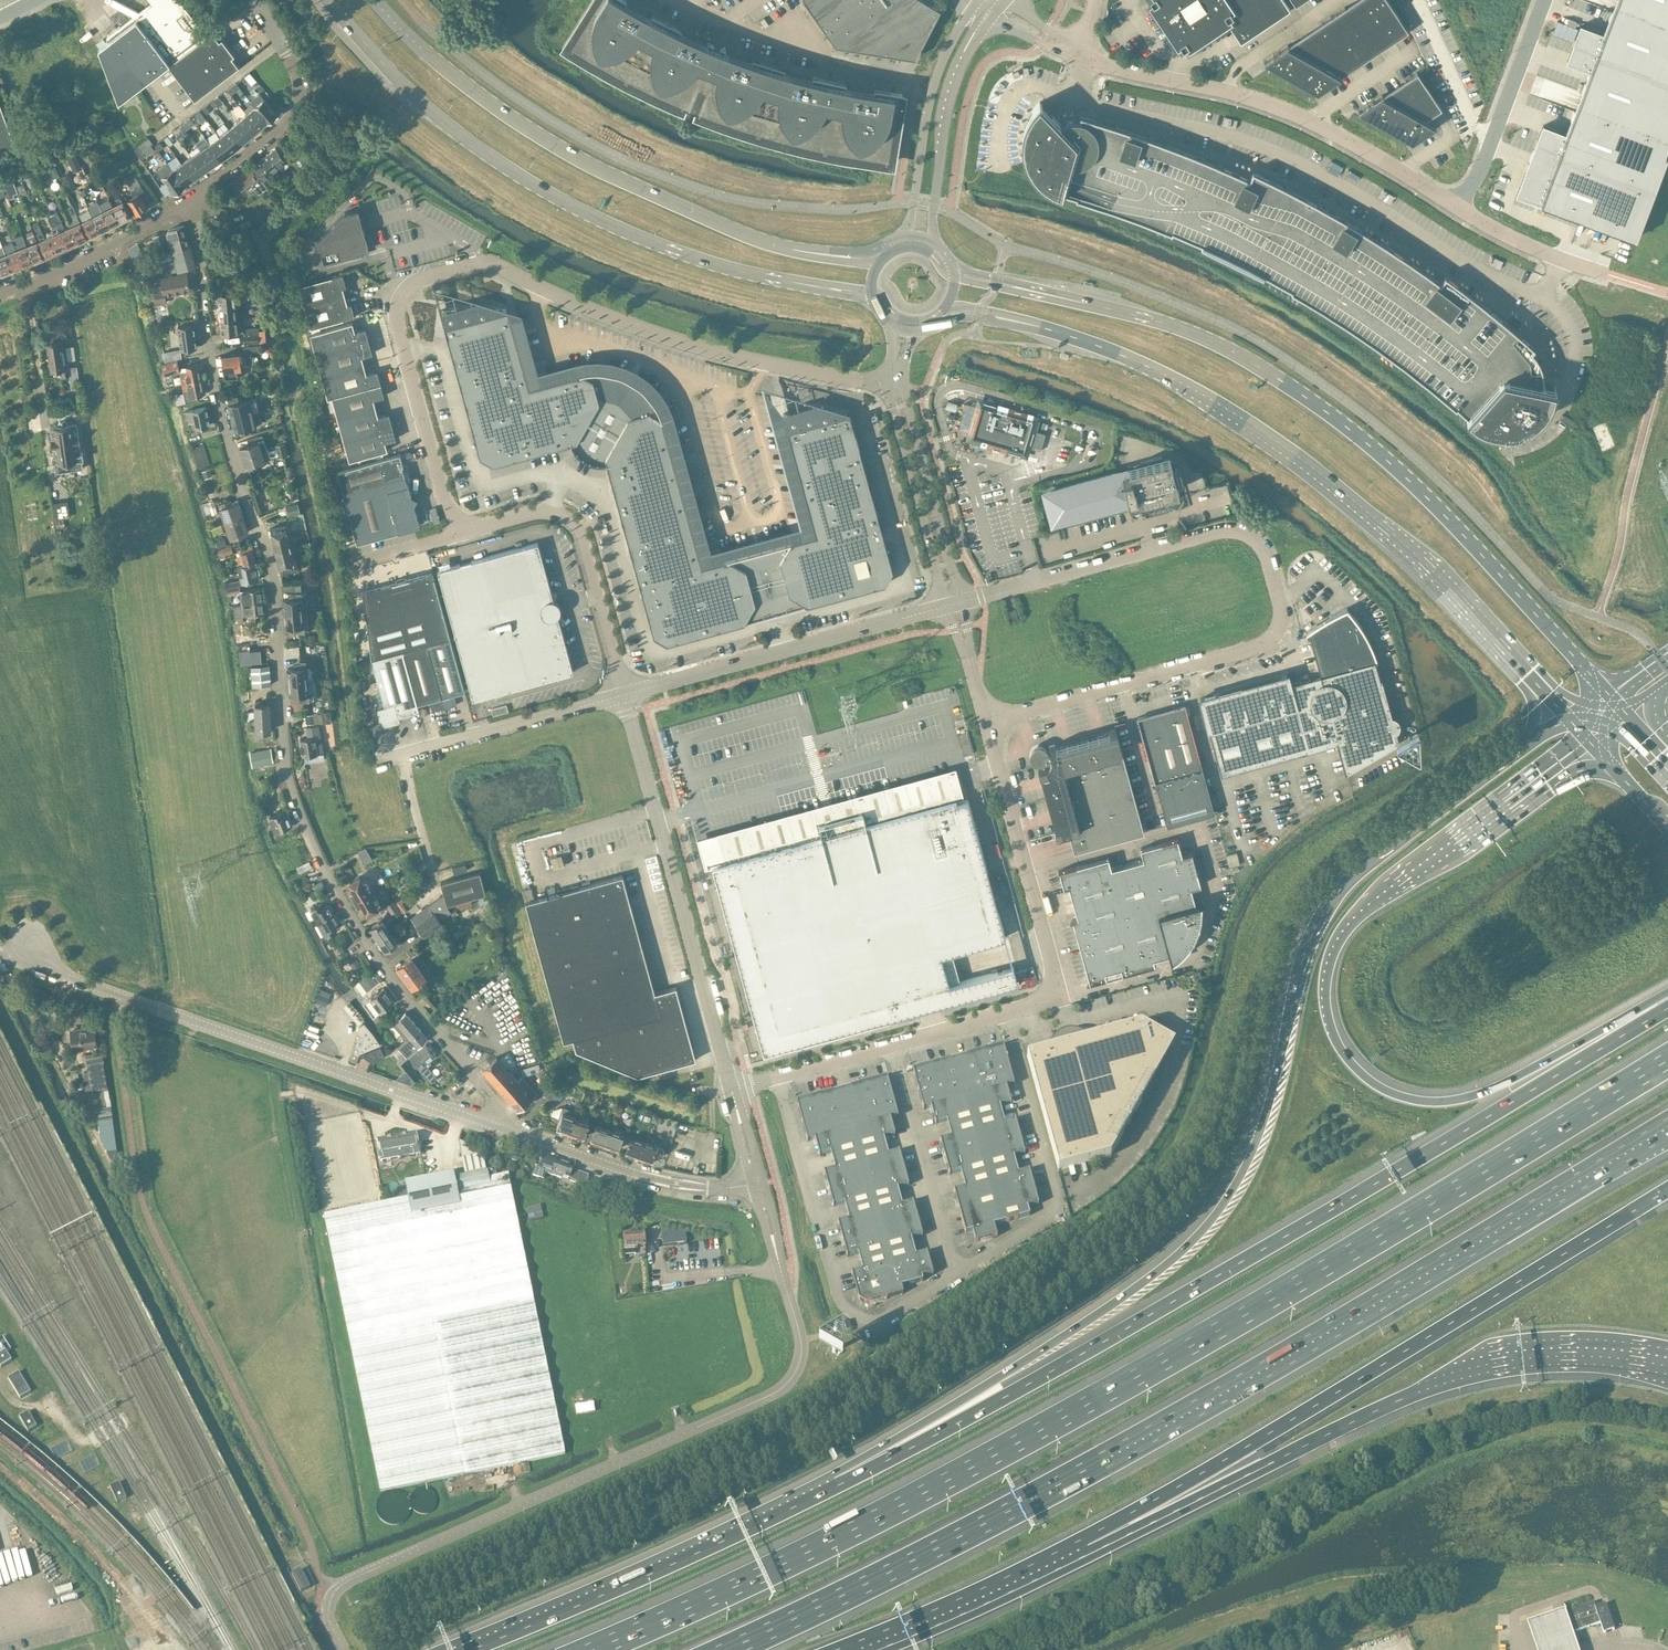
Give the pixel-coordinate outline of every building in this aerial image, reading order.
[(207,35),(180,0),(150,0),(154,5),(152,6),(148,4),(144,12),(140,10),(136,19),(132,16),(128,25),(124,28),(120,26),(107,36),(108,41),(98,48),(119,102),(168,64),(207,35)] [(864,89),(845,86),(846,83),(813,76),(812,78),(803,76),(784,71),(785,68),(753,58),(752,60),(725,51),(726,48),(720,46),(719,48),(713,45),(714,43),(708,41),(707,43),(698,39),(689,35),(681,31),(682,29),(669,23),(651,14),(650,16),(642,12),(633,7),(625,2),(626,0),(596,0),(566,47),(592,63),(618,77),(631,84),(645,91),(658,97),(667,101),(677,105),(686,109),(687,108),(689,109),(694,111),(694,112),(703,116),(722,123),(757,135),(791,144),(824,152),(858,158),(891,163),(902,92),(874,88),(874,90),(864,89)] [(926,0),(804,0),(835,44),(915,57),(940,8),(926,0)] [(1284,0),(1150,0),(1151,1),(1148,3),(1177,47),(1184,42),(1188,49),(1228,22),(1240,41),(1289,8),(1284,0)] [(1350,9),(1350,8),(1347,10),(1345,8),(1345,7),(1334,13),(1334,14),(1331,16),(1320,23),(1321,24),(1322,24),(1323,26),(1320,28),(1306,38),(1302,41),(1295,45),(1291,47),(1289,46),(1287,45),(1277,52),(1274,54),(1263,61),(1274,67),(1278,69),(1288,75),(1289,75),(1292,77),(1303,83),(1306,85),(1317,92),(1327,85),(1327,84),(1330,82),(1331,82),(1341,75),(1337,73),(1343,69),(1342,69),(1357,59),(1357,60),(1363,56),(1364,58),(1365,59),(1375,52),(1374,51),(1373,49),(1376,47),(1390,37),(1390,38),(1393,35),(1395,38),(1394,38),(1395,39),(1402,35),(1402,34),(1408,30),(1406,28),(1407,28),(1400,17),(1399,18),(1387,0),(1363,0),(1350,9)] [(1517,194),(1635,238),(1667,150),(1667,0),(1616,0),(1603,34),(1580,25),(1567,61),(1590,70),(1566,134),(1542,125),(1517,194)] [(181,82),(228,46),(222,38),(219,40),(212,31),(207,35),(168,64),(181,82)] [(195,99),(239,66),(232,56),(234,54),(228,46),(181,82),(195,99)] [(250,72),(244,77),(251,85),(257,81),(250,72)] [(1405,81),(1406,83),(1407,83),(1403,85),(1404,86),(1389,95),(1386,97),(1382,94),(1371,101),(1372,102),(1368,104),(1358,111),(1368,117),(1369,116),(1372,118),(1372,119),(1383,125),(1386,126),(1386,127),(1397,133),(1401,135),(1400,135),(1411,141),(1416,138),(1416,137),(1420,135),(1422,134),(1421,134),(1425,132),(1435,125),(1425,119),(1441,108),(1425,84),(1419,74),(1418,74),(1417,72),(1411,76),(1410,75),(1404,80),(1405,81)] [(268,121),(277,113),(264,98),(255,106),(268,121)] [(213,100),(209,103),(213,108),(217,105),(213,100)] [(1022,136),(1021,145),(1023,154),(1026,163),(1027,163),(1029,167),(1031,170),(1032,171),(1037,177),(1037,178),(1044,183),(1044,184),(1052,188),(1051,189),(1060,193),(1062,193),(1062,192),(1076,196),(1075,197),(1108,208),(1124,213),(1143,158),(1138,156),(1145,135),(1120,126),(1120,125),(1115,124),(1114,126),(1101,122),(1102,120),(1097,118),(1097,119),(1080,114),(1078,119),(1073,118),(1069,119),(1064,121),(1060,123),(1050,113),(1039,102),(1032,110),(1027,118),(1023,127),(1022,136)] [(0,103),(0,150),(15,145),(0,103)] [(209,103),(202,108),(207,114),(213,108),(209,103)] [(268,121),(255,106),(246,114),(259,128),(268,121)] [(250,136),(259,128),(246,114),(238,121),(250,136)] [(197,115),(191,119),(195,125),(201,121),(197,115)] [(190,119),(182,124),(186,130),(194,124),(190,119)] [(242,143),(250,136),(238,121),(229,128),(242,143)] [(176,127),(172,131),(177,138),(182,135),(183,137),(188,133),(181,125),(177,128),(176,127)] [(232,152),(242,143),(229,128),(220,136),(232,152)] [(1154,137),(1149,135),(1148,136),(1145,135),(1138,156),(1143,158),(1124,213),(1139,219),(1171,231),(1202,156),(1199,154),(1199,155),(1171,144),(1171,143),(1166,141),(1165,144),(1153,139),(1154,137)] [(167,136),(164,138),(170,146),(173,143),(167,136)] [(221,160),(232,152),(220,136),(210,143),(221,160)] [(145,157),(152,152),(148,147),(152,143),(148,138),(138,146),(145,157)] [(323,153),(332,143),(328,139),(319,150),(323,153)] [(212,166),(221,160),(210,143),(200,150),(212,166)] [(138,146),(134,149),(141,160),(145,157),(138,146)] [(276,147),(268,153),(278,166),(285,160),(276,147)] [(85,150),(76,155),(80,163),(89,159),(85,150)] [(202,172),(212,166),(200,150),(191,156),(202,172)] [(268,153),(260,160),(270,172),(278,166),(268,153)] [(75,154),(67,157),(74,172),(82,169),(75,154)] [(193,179),(202,172),(191,156),(182,163),(193,179)] [(1246,176),(1226,167),(1221,165),(1221,164),(1216,162),(1215,164),(1203,159),(1204,156),(1202,156),(1171,231),(1171,232),(1172,230),(1201,243),(1201,244),(1206,247),(1207,245),(1217,250),(1241,199),(1236,196),(1246,176)] [(254,165),(253,166),(262,179),(268,186),(275,179),(270,172),(260,160),(254,165)] [(184,185),(193,179),(182,163),(173,169),(184,185)] [(250,168),(229,184),(234,191),(239,187),(243,193),(252,186),(258,194),(267,188),(262,182),(261,182),(259,180),(256,176),(250,168)] [(174,192),(184,185),(173,169),(163,176),(174,192)] [(1274,179),(1269,177),(1269,178),(1252,170),(1249,177),(1246,176),(1236,196),(1241,199),(1217,250),(1233,258),(1257,271),(1257,272),(1262,275),(1263,273),(1291,289),(1290,290),(1305,299),(1339,242),(1334,239),(1346,219),(1338,214),(1338,213),(1334,211),(1332,213),(1321,207),(1322,204),(1317,202),(1317,203),(1290,188),(1290,187),(1286,185),(1284,187),(1273,181),(1274,179)] [(75,186),(72,179),(69,173),(62,177),(67,189),(75,186)] [(32,175),(25,178),(29,188),(36,185),(32,175)] [(152,202),(135,177),(127,182),(131,190),(130,190),(134,196),(127,200),(136,215),(147,208),(146,205),(152,202)] [(294,181),(290,184),(295,190),(299,187),(294,181)] [(18,193),(13,183),(5,186),(10,199),(14,197),(13,194),(18,193)] [(27,194),(23,183),(16,186),(20,196),(27,194)] [(131,216),(120,196),(118,191),(113,193),(116,198),(115,198),(118,204),(113,206),(121,221),(123,221),(127,219),(128,218),(131,216)] [(103,199),(98,201),(100,206),(111,226),(113,225),(115,225),(119,223),(120,222),(121,221),(113,206),(108,209),(103,199)] [(271,204),(264,210),(269,215),(275,209),(271,204)] [(67,208),(73,219),(77,217),(75,212),(72,205),(67,208)] [(100,206),(90,211),(93,216),(101,231),(103,231),(107,229),(108,228),(108,227),(111,226),(100,206)] [(77,242),(70,227),(65,229),(55,208),(51,210),(54,216),(57,224),(67,247),(70,246),(71,246),(76,244),(76,243),(77,242)] [(324,261),(358,252),(357,249),(367,246),(368,249),(369,249),(368,243),(371,242),(369,235),(366,236),(364,231),(361,218),(358,208),(344,212),(318,239),(317,239),(317,240),(316,241),(316,242),(316,243),(315,243),(315,244),(315,245),(315,246),(315,247),(317,252),(317,251),(321,250),(324,261)] [(101,231),(93,216),(88,219),(86,213),(80,216),(90,236),(93,235),(95,235),(99,233),(100,232),(101,231)] [(54,216),(48,219),(52,226),(53,226),(57,224),(54,216)] [(78,217),(77,217),(73,219),(75,224),(70,227),(77,242),(78,242),(79,243),(84,241),(84,239),(87,238),(78,217)] [(1339,242),(1305,299),(1320,308),(1348,326),(1375,344),(1403,364),(1416,375),(1477,297),(1475,295),(1473,297),(1463,289),(1464,287),(1460,284),(1459,285),(1445,274),(1440,281),(1429,273),(1430,272),(1426,269),(1424,272),(1413,264),(1415,262),(1411,259),(1410,260),(1384,243),(1385,242),(1380,239),(1379,241),(1368,234),(1369,232),(1365,229),(1364,230),(1346,219),(1334,239),(1339,242)] [(57,251),(50,236),(45,238),(43,233),(42,233),(38,222),(32,224),(47,256),(50,255),(51,255),(56,253),(56,252),(57,251)] [(67,247),(57,224),(53,226),(56,233),(52,235),(50,236),(57,251),(58,251),(59,252),(64,250),(64,248),(67,247)] [(169,241),(187,236),(184,225),(169,230),(166,232),(159,234),(161,243),(169,241)] [(44,257),(33,230),(28,233),(25,234),(29,245),(27,246),(33,262),(34,261),(35,262),(40,260),(41,259),(44,257)] [(22,235),(12,239),(14,245),(23,266),(25,265),(26,265),(27,265),(32,263),(32,262),(33,262),(27,246),(22,235)] [(172,251),(190,246),(187,236),(169,241),(172,251)] [(10,252),(7,254),(13,270),(13,269),(15,270),(19,268),(20,267),(23,266),(14,245),(10,246),(12,252),(10,252)] [(146,261),(145,260),(139,246),(129,251),(135,265),(146,261)] [(175,260),(193,255),(190,246),(172,251),(175,260)] [(7,254),(2,256),(0,251),(0,269),(2,274),(5,273),(7,273),(11,272),(12,270),(13,270),(7,254)] [(175,260),(169,262),(172,272),(196,265),(193,255),(175,260)] [(141,266),(138,267),(138,269),(140,272),(150,268),(148,263),(141,266)] [(187,273),(161,278),(163,287),(154,289),(157,304),(167,302),(165,295),(190,290),(187,273)] [(310,328),(340,320),(354,316),(351,303),(347,304),(343,287),(346,286),(342,273),(299,285),(310,328)] [(219,307),(235,306),(234,293),(218,294),(219,307)] [(1477,301),(1479,299),(1477,297),(1416,375),(1429,385),(1455,407),(1456,406),(1467,415),(1466,416),(1467,418),(1531,346),(1520,336),(1521,334),(1517,330),(1516,332),(1505,324),(1507,322),(1503,318),(1501,320),(1477,301)] [(220,321),(236,319),(235,306),(219,307),(220,321)] [(529,388),(507,309),(440,310),(480,457),(493,464),(567,444),(576,441),(599,402),(598,399),(593,381),(580,374),(529,388)] [(236,319),(220,321),(222,334),(237,333),(236,319)] [(316,355),(369,340),(365,328),(355,330),(352,322),(310,334),(316,355)] [(194,325),(178,327),(181,349),(197,347),(194,325)] [(245,344),(263,342),(262,334),(244,336),(245,344)] [(321,376),(364,365),(362,356),(372,353),(369,340),(316,355),(321,376)] [(63,347),(62,341),(47,343),(52,371),(61,369),(62,376),(69,375),(69,374),(77,373),(76,366),(68,367),(65,346),(63,347)] [(1483,426),(1484,427),(1491,429),(1492,429),(1500,430),(1501,430),(1509,430),(1510,429),(1518,428),(1519,427),(1527,424),(1528,424),(1534,419),(1535,419),(1541,413),(1542,412),(1547,406),(1547,405),(1551,397),(1552,398),(1554,392),(1555,389),(1555,387),(1554,387),(1553,388),(1544,386),(1544,385),(1542,384),(1543,379),(1543,375),(1542,370),(1541,366),(1539,361),(1537,357),(1534,353),(1531,350),(1530,349),(1532,347),(1531,346),(1467,418),(1474,423),(1475,422),(1483,426)] [(225,378),(237,376),(236,368),(240,367),(238,353),(221,356),(221,357),(220,358),(221,363),(222,364),(225,378)] [(164,374),(180,370),(177,360),(161,363),(164,374)] [(182,382),(200,378),(197,363),(185,366),(186,370),(180,372),(182,382)] [(327,398),(381,383),(377,370),(366,373),(364,365),(321,376),(327,398)] [(200,378),(182,382),(184,394),(191,393),(191,396),(203,394),(200,378)] [(337,418),(376,407),(373,399),(384,396),(381,383),(327,398),(332,397),(337,418)] [(627,419),(628,419),(627,415),(616,403),(600,398),(598,399),(599,402),(576,441),(567,444),(573,455),(587,464),(603,465),(607,463),(605,458),(627,419)] [(250,399),(228,404),(231,417),(253,412),(250,399)] [(947,399),(944,410),(954,412),(957,402),(947,399)] [(77,402),(67,404),(69,413),(79,412),(77,402)] [(966,403),(958,429),(968,433),(971,433),(970,438),(981,441),(981,443),(996,448),(997,445),(1025,453),(1027,447),(1040,450),(1045,433),(1036,431),(1039,421),(1035,419),(1035,418),(980,402),(979,407),(976,406),(966,403)] [(209,424),(206,407),(187,410),(189,421),(194,420),(195,427),(209,424)] [(343,439),(392,426),(389,413),(378,416),(376,407),(337,418),(343,439)] [(253,412),(231,417),(234,430),(262,423),(259,410),(253,412)] [(892,570),(849,412),(783,413),(795,459),(801,465),(797,466),(816,535),(790,542),(782,557),(780,561),(789,594),(794,597),(807,605),(885,583),(892,570)] [(749,613),(755,603),(746,570),(738,565),(727,559),(701,566),(661,421),(648,413),(628,419),(627,419),(605,458),(607,463),(654,636),(667,643),(744,622),(749,613)] [(71,424),(64,420),(60,420),(57,426),(50,427),(54,457),(52,457),(53,464),(55,464),(56,472),(83,468),(81,459),(83,459),(82,452),(80,453),(76,423),(71,424)] [(392,426),(343,439),(349,460),(387,450),(385,441),(396,438),(392,426)] [(243,456),(261,450),(258,441),(239,447),(243,456)] [(198,468),(209,465),(203,444),(192,447),(198,468)] [(285,444),(276,445),(279,458),(288,456),(285,444)] [(261,450),(243,456),(246,466),(247,465),(249,471),(258,468),(256,462),(264,459),(261,450)] [(343,492),(405,475),(402,466),(403,465),(400,453),(337,470),(343,492)] [(1169,456),(1162,458),(1161,456),(1127,465),(1130,474),(1122,476),(1121,471),(1050,491),(1051,496),(1047,497),(1049,504),(1046,505),(1048,511),(1050,510),(1052,517),(1057,516),(1058,520),(1128,501),(1132,513),(1167,504),(1170,503),(1172,501),(1174,499),(1175,497),(1176,494),(1176,491),(1176,490),(1178,490),(1169,456)] [(405,475),(343,492),(357,543),(418,526),(419,524),(414,505),(417,498),(411,495),(408,484),(407,484),(405,475)] [(212,514),(218,512),(213,500),(207,502),(212,514)] [(225,522),(243,516),(237,500),(229,503),(228,500),(218,504),(223,517),(225,522)] [(66,502),(53,504),(58,535),(63,534),(62,528),(65,527),(63,518),(69,517),(66,502)] [(298,504),(286,507),(288,516),(300,513),(298,504)] [(243,516),(225,522),(230,535),(232,535),(233,537),(248,531),(243,516)] [(599,524),(605,522),(604,516),(597,517),(599,524)] [(288,524),(270,528),(272,539),(290,535),(288,524)] [(272,539),(275,550),(293,546),(290,535),(272,539)] [(218,547),(227,543),(225,537),(216,541),(218,547)] [(473,699),(502,691),(573,671),(559,622),(564,618),(555,611),(553,603),(557,593),(551,591),(538,542),(437,570),(473,699)] [(238,566),(255,561),(252,544),(238,547),(240,555),(237,556),(239,565),(237,565),(238,566)] [(218,549),(220,557),(233,553),(231,545),(218,549)] [(275,550),(277,561),(295,556),(293,546),(275,550)] [(755,603),(749,613),(760,617),(776,615),(789,606),(794,597),(789,594),(780,561),(782,557),(776,553),(760,551),(745,557),(738,565),(746,570),(755,603)] [(280,572),(296,568),(298,568),(295,556),(277,561),(280,572)] [(255,561),(238,566),(241,582),(259,578),(255,561)] [(371,658),(402,650),(427,643),(450,637),(432,571),(362,591),(371,658)] [(227,589),(240,587),(239,580),(226,582),(227,589)] [(241,603),(262,600),(260,588),(240,590),(240,587),(227,589),(228,593),(240,591),(241,603)] [(303,612),(302,599),(302,598),(296,598),(282,600),(283,613),(303,612)] [(262,600),(241,603),(241,604),(233,605),(235,616),(242,615),(263,612),(262,600)] [(1341,610),(1336,613),(1331,616),(1325,619),(1320,622),(1316,625),(1311,629),(1306,633),(1307,634),(1308,632),(1310,638),(1317,666),(1320,675),(1308,678),(1307,675),(1300,677),(1301,680),(1289,683),(1287,674),(1281,676),(1225,691),(1219,693),(1213,694),(1213,695),(1206,697),(1206,696),(1200,698),(1202,705),(1220,774),(1338,742),(1346,771),(1397,741),(1394,731),(1397,728),(1398,724),(1397,720),(1394,718),(1390,717),(1375,660),(1376,662),(1377,662),(1375,656),(1373,651),(1371,646),(1369,641),(1366,636),(1364,631),(1361,626),(1357,621),(1354,617),(1351,612),(1347,608),(1341,610)] [(1011,617),(1017,615),(1015,609),(1009,611),(1011,617)] [(303,612),(283,613),(285,627),(299,626),(304,625),(303,612)] [(299,626),(299,632),(309,632),(309,624),(304,625),(299,626)] [(314,635),(306,635),(306,644),(315,643),(314,635)] [(427,643),(444,708),(456,704),(453,694),(465,691),(450,637),(427,643)] [(432,711),(444,708),(427,643),(402,650),(417,704),(418,704),(430,700),(432,711)] [(419,710),(418,704),(417,704),(402,650),(371,658),(384,705),(377,707),(380,724),(380,725),(400,720),(399,716),(419,710)] [(252,685),(271,684),(269,663),(251,665),(252,685)] [(308,680),(306,667),(301,667),(287,668),(288,682),(308,680)] [(308,680),(288,682),(289,696),(303,694),(309,694),(309,693),(308,680)] [(314,693),(309,693),(309,694),(303,694),(304,701),(314,700),(314,693)] [(255,719),(270,718),(270,703),(255,704),(255,711),(245,712),(246,718),(250,717),(250,719),(255,719)] [(1185,705),(1138,718),(1138,719),(1161,804),(1167,826),(1197,817),(1214,813),(1189,719),(1185,705)] [(329,712),(321,713),(321,723),(330,723),(329,712)] [(270,718),(255,719),(256,731),(271,731),(270,718)] [(302,756),(323,752),(318,726),(305,727),(307,738),(300,739),(302,756)] [(1074,851),(1144,832),(1116,729),(1109,731),(1055,746),(1055,745),(1048,747),(1049,751),(1048,751),(1047,749),(1045,747),(1043,746),(1041,745),(1039,744),(1036,745),(1034,746),(1032,747),(1030,749),(1029,752),(1029,754),(1029,757),(1030,759),(1032,761),(1034,762),(1036,763),(1039,764),(1041,763),(1042,765),(1038,766),(1039,773),(1040,773),(1055,826),(1054,827),(1056,833),(1062,832),(1068,830),(1074,851)] [(270,749),(251,753),(253,767),(273,764),(270,749)] [(712,866),(763,1052),(1001,987),(1018,983),(1013,967),(997,971),(949,984),(941,955),(1005,937),(999,913),(979,876),(987,871),(968,799),(957,802),(956,800),(964,798),(955,767),(825,803),(696,838),(705,868),(712,866)] [(284,815),(282,811),(270,816),(276,830),(292,825),(288,814),(284,815)] [(1182,855),(1177,839),(1178,839),(1178,838),(1140,848),(1143,859),(1111,868),(1108,857),(1058,871),(1059,871),(1063,887),(1062,887),(1063,887),(1068,886),(1077,918),(1071,920),(1072,921),(1089,982),(1088,982),(1089,983),(1107,978),(1107,977),(1106,977),(1105,972),(1120,968),(1122,973),(1121,973),(1121,974),(1156,965),(1155,964),(1153,959),(1169,955),(1170,959),(1171,959),(1172,961),(1176,957),(1182,952),(1187,947),(1191,942),(1194,936),(1196,932),(1197,929),(1199,922),(1200,920),(1201,914),(1201,912),(1201,907),(1201,905),(1201,903),(1201,902),(1195,903),(1191,888),(1201,885),(1201,884),(1200,884),(1192,855),(1192,853),(1192,852),(1182,855)] [(369,853),(362,857),(365,863),(372,859),(369,853)] [(423,936),(441,923),(439,920),(450,912),(445,905),(486,894),(479,871),(440,882),(444,896),(440,897),(411,918),(423,936)] [(425,875),(413,881),(416,889),(429,883),(425,875)] [(573,1039),(682,1009),(676,986),(654,992),(622,875),(568,890),(525,901),(564,1041),(573,1039)] [(354,901),(373,890),(366,878),(362,880),(359,876),(349,882),(351,886),(347,889),(354,901)] [(319,883),(314,886),(317,892),(323,888),(319,883)] [(373,890),(354,901),(360,911),(365,909),(367,913),(377,907),(375,903),(379,900),(373,890)] [(315,923),(334,913),(328,903),(323,906),(320,902),(311,908),(318,921),(314,923),(315,923)] [(393,902),(387,906),(395,917),(401,913),(393,902)] [(334,913),(315,923),(318,929),(322,927),(325,935),(335,929),(333,925),(339,922),(334,913)] [(378,939),(389,931),(382,919),(370,927),(378,939)] [(389,931),(378,939),(385,950),(397,942),(389,931)] [(413,961),(415,959),(413,955),(411,957),(396,968),(404,978),(418,967),(413,961)] [(418,967),(404,978),(411,988),(426,977),(418,967)] [(1195,979),(1202,977),(1199,971),(1193,972),(1195,979)] [(381,1010),(393,1001),(383,987),(371,997),(381,1010)] [(317,993),(314,1000),(325,1005),(328,998),(317,993)] [(576,1049),(638,1075),(696,1059),(682,1009),(573,1039),(576,1049)] [(405,1012),(392,1024),(406,1039),(410,1035),(411,1037),(420,1029),(405,1012)] [(358,1035),(350,1060),(356,1062),(359,1054),(380,1044),(364,1023),(359,1027),(357,1033),(358,1035)] [(1166,1039),(1141,1025),(1084,1041),(1083,1040),(1080,1038),(1077,1037),(1074,1036),(1071,1036),(1068,1036),(1065,1037),(1062,1038),(1059,1040),(1057,1042),(1055,1045),(1054,1048),(1054,1049),(1027,1056),(1058,1170),(1111,1156),(1141,1102),(1155,1077),(1174,1044),(1166,1039)] [(75,1047),(96,1044),(94,1027),(84,1029),(71,1030),(73,1045),(73,1047),(75,1047)] [(406,1039),(398,1046),(408,1058),(409,1056),(420,1047),(418,1045),(427,1037),(420,1029),(411,1037),(410,1035),(406,1039)] [(420,1047),(409,1056),(422,1071),(423,1071),(432,1081),(437,1077),(428,1066),(431,1063),(429,1060),(436,1054),(425,1043),(420,1047)] [(924,1109),(931,1107),(1006,1086),(1013,1085),(1014,1085),(1003,1045),(913,1070),(923,1110),(924,1109)] [(105,1065),(102,1052),(95,1053),(85,1055),(89,1072),(83,1073),(87,1090),(108,1086),(104,1065),(105,1065)] [(509,1071),(502,1063),(497,1057),(482,1070),(517,1111),(537,1093),(514,1067),(509,1071)] [(691,1082),(698,1081),(696,1074),(690,1076),(691,1082)] [(807,1141),(898,1116),(887,1077),(796,1102),(807,1141)] [(555,1093),(558,1090),(552,1085),(549,1088),(555,1093)] [(949,1129),(975,1122),(1002,1114),(999,1106),(1010,1103),(1011,1103),(1006,1086),(931,1107),(935,1124),(936,1124),(936,1123),(947,1120),(949,1129)] [(555,1093),(549,1088),(543,1094),(549,1100),(555,1093)] [(570,1133),(576,1116),(575,1116),(577,1111),(564,1107),(564,1108),(562,1107),(553,1110),(551,1116),(560,1119),(557,1129),(559,1129),(561,1131),(564,1131),(570,1133)] [(982,1147),(1020,1137),(1015,1119),(1015,1120),(1004,1123),(1002,1114),(975,1122),(982,1147)] [(576,1116),(570,1133),(576,1135),(578,1137),(581,1137),(583,1138),(589,1121),(588,1120),(589,1116),(585,1115),(584,1119),(576,1116)] [(833,1161),(859,1153),(886,1146),(883,1138),(894,1135),(895,1135),(890,1118),(897,1116),(897,1117),(898,1117),(898,1116),(807,1141),(808,1141),(815,1139),(819,1156),(820,1156),(820,1155),(830,1152),(833,1161)] [(945,1157),(982,1147),(975,1122),(949,1129),(951,1137),(941,1140),(940,1140),(945,1157)] [(604,1145),(610,1128),(597,1124),(591,1140),(593,1141),(596,1143),(598,1143),(604,1145)] [(610,1128),(604,1145),(610,1147),(613,1149),(615,1149),(617,1150),(623,1133),(610,1128)] [(396,1137),(400,1158),(421,1154),(417,1133),(396,1137)] [(639,1157),(644,1140),(631,1136),(626,1153),(628,1153),(630,1155),(633,1155),(639,1157)] [(380,1161),(400,1158),(396,1137),(376,1140),(380,1161)] [(989,1172),(1016,1165),(1013,1156),(1024,1153),(1024,1154),(1025,1154),(1020,1137),(982,1147),(989,1172)] [(661,1157),(664,1147),(644,1140),(639,1157),(645,1159),(647,1161),(650,1161),(652,1161),(654,1154),(661,1157)] [(866,1179),(904,1168),(899,1151),(899,1152),(888,1155),(886,1146),(859,1153),(866,1179)] [(963,1179),(989,1172),(982,1147),(945,1157),(949,1174),(950,1174),(960,1171),(963,1179)] [(828,1189),(866,1179),(859,1153),(833,1161),(835,1169),(825,1172),(824,1172),(828,1189)] [(554,1176),(558,1163),(542,1157),(538,1168),(536,1167),(533,1176),(544,1179),(546,1173),(554,1176)] [(558,1163),(554,1176),(562,1179),(563,1177),(569,1179),(579,1182),(576,1189),(583,1191),(588,1176),(573,1171),(574,1168),(558,1163)] [(996,1197),(1034,1187),(1029,1170),(1028,1170),(1029,1171),(1018,1173),(1016,1165),(989,1172),(996,1197)] [(873,1204),(900,1197),(897,1188),(908,1185),(908,1186),(909,1185),(904,1168),(866,1179),(873,1204)] [(377,1203),(324,1214),(335,1272),(380,1492),(502,1467),(565,1454),(528,1272),(509,1180),(502,1181),(490,1184),(487,1170),(455,1177),(454,1171),(425,1177),(405,1181),(408,1197),(377,1203)] [(958,1208),(996,1197),(989,1172),(963,1179),(965,1188),(954,1191),(954,1190),(954,1191),(958,1208)] [(847,1211),(873,1204),(866,1179),(828,1189),(833,1206),(834,1206),(834,1205),(844,1203),(847,1211)] [(1003,1223),(1030,1215),(1027,1207),(1038,1204),(1034,1187),(996,1197),(1003,1223)] [(880,1229),(918,1219),(913,1202),(912,1202),(902,1205),(900,1197),(873,1204),(880,1229)] [(996,1197),(958,1208),(965,1233),(966,1233),(972,1231),(994,1225),(1003,1223),(996,1197)] [(842,1239),(880,1229),(873,1204),(847,1211),(849,1220),(838,1223),(838,1222),(842,1239)] [(887,1254),(913,1247),(911,1239),(922,1236),(918,1219),(880,1229),(887,1254)] [(994,1225),(972,1231),(975,1241),(975,1242),(997,1236),(997,1235),(994,1225)] [(860,1262),(887,1254),(880,1229),(842,1239),(847,1257),(848,1256),(847,1256),(858,1253),(860,1262)] [(20,1401),(24,1409),(26,1412),(27,1412),(35,1426),(36,1427),(50,1451),(59,1468),(99,1537),(101,1541),(126,1585),(149,1631),(159,1649),(190,1649),(136,1541),(132,1532),(118,1504),(117,1501),(114,1494),(111,1489),(110,1485),(92,1446),(66,1388),(0,1232),(0,1272),(27,1335),(51,1392),(52,1394),(73,1442),(100,1501),(104,1510),(65,1442),(52,1420),(40,1399),(35,1391),(0,1336),(0,1370),(20,1401)] [(624,1250),(637,1248),(637,1246),(646,1245),(645,1232),(623,1234),(624,1250)] [(663,1246),(686,1243),(685,1232),(661,1233),(663,1246)] [(887,1254),(898,1295),(903,1293),(901,1287),(923,1281),(922,1277),(932,1274),(932,1275),(933,1274),(927,1252),(926,1252),(926,1253),(916,1256),(913,1247),(887,1254)] [(866,1304),(898,1295),(887,1254),(860,1262),(863,1270),(852,1273),(852,1272),(851,1273),(859,1300),(866,1304)] [(846,1330),(852,1328),(849,1320),(844,1321),(846,1330)] [(36,1427),(37,1427),(28,1412),(27,1412),(19,1417),(28,1432),(36,1427)] [(119,1482),(110,1486),(117,1502),(126,1498),(119,1482)] [(301,1592),(310,1588),(301,1569),(291,1574),(301,1592)] [(1596,1607),(1594,1602),(1564,1612),(1571,1633),(1601,1623),(1604,1633),(1610,1632),(1615,1630),(1606,1604),(1600,1606),(1596,1607)] [(1571,1633),(1564,1612),(1564,1610),(1526,1622),(1536,1649),(1577,1649),(1571,1633)]
